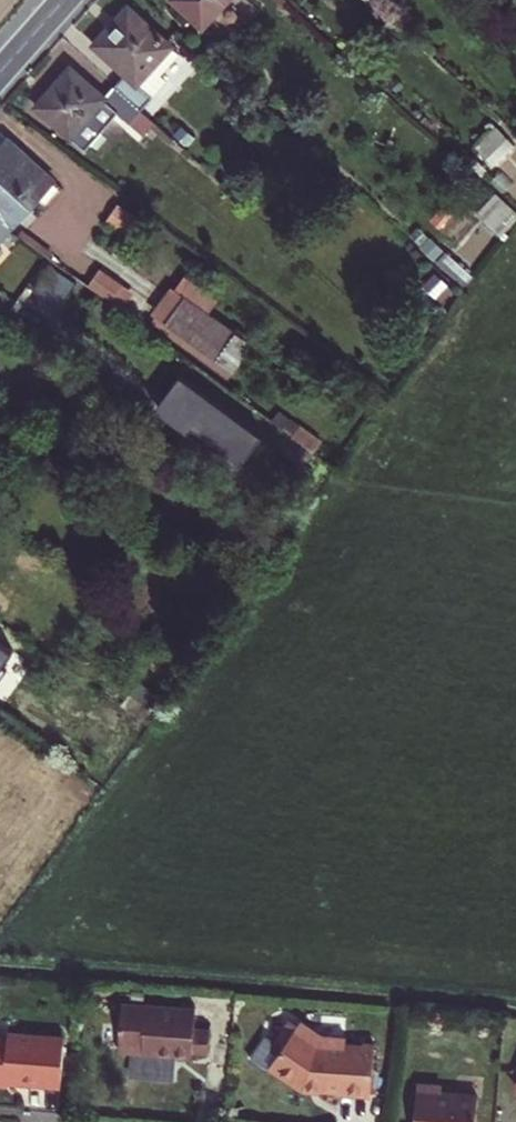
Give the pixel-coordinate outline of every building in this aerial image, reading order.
[(203,27),(228,0),(173,0),(203,27)] [(179,56),(128,8),(94,45),(125,73),(114,86),(141,110),(167,82),(161,76),(179,56)] [(70,68),(35,107),(84,150),(117,112),(143,135),(154,122),(141,110),(114,86),(104,98),(70,68)] [(475,147),(485,158),(507,138),(497,127),(475,147)] [(0,149),(0,218),(11,228),(54,181),(8,139),(0,149)] [(506,229),(515,218),(515,213),(495,194),(483,207),(506,229)] [(11,228),(0,218),(0,240),(11,228)] [(36,287),(62,302),(77,277),(51,262),(36,287)] [(100,271),(91,284),(112,299),(121,286),(100,271)] [(183,334),(232,371),(251,345),(185,296),(166,322),(183,334)] [(228,376),(232,371),(183,334),(179,340),(228,376)] [(163,406),(250,459),(270,426),(183,374),(163,406)] [(293,436),(314,451),(322,441),(300,426),(293,436)] [(293,436),(282,451),(303,467),(314,451),(293,436)] [(143,705),(135,715),(150,726),(157,715),(143,705)] [(192,1052),(207,1053),(209,1028),(194,1027),(196,1008),(122,1002),(118,1052),(133,1053),(133,1050),(142,1051),(142,1053),(191,1058),(192,1052)] [(328,1036),(303,1017),(298,1024),(320,1041),(328,1036)] [(298,1024),(290,1019),(275,1041),(283,1046),(268,1066),(297,1087),(298,1085),(302,1088),(339,1091),(339,1093),(371,1095),(374,1046),(345,1044),(346,1037),(328,1036),(320,1041),(298,1024)] [(60,1086),(64,1037),(8,1033),(7,1041),(0,1040),(0,1085),(6,1085),(7,1077),(22,1078),(26,1083),(60,1086)] [(414,1121),(475,1121),(477,1097),(441,1094),(441,1089),(439,1089),(435,1083),(424,1082),(419,1087),(417,1087),(414,1121)]
